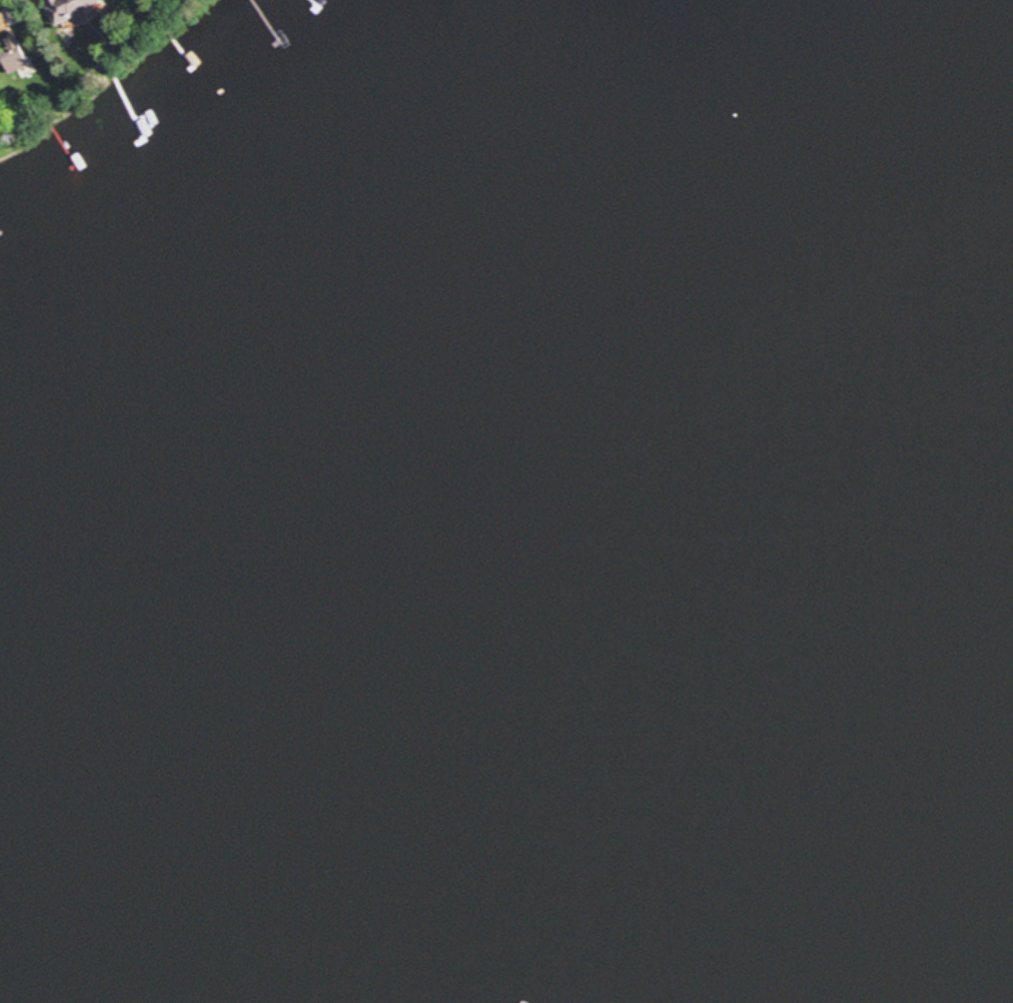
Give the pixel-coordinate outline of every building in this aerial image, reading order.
[(12,27),(29,17),(18,0),(2,0),(0,1),(0,8),(12,27)] [(57,27),(67,23),(69,28),(104,13),(99,0),(45,0),(57,27)]
